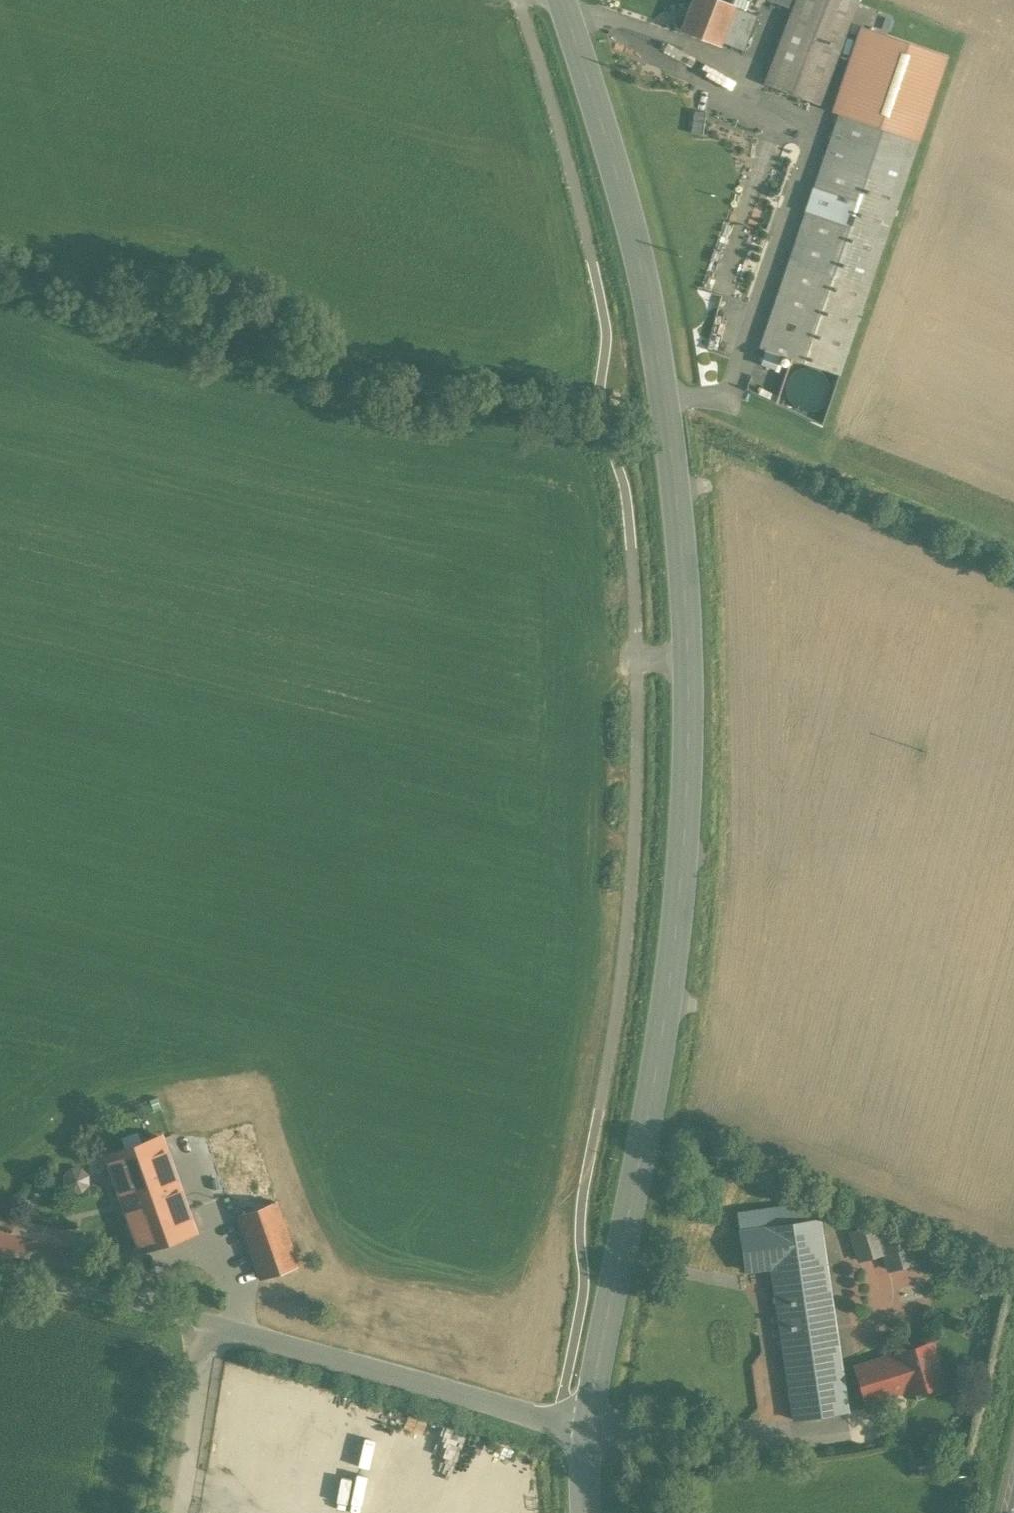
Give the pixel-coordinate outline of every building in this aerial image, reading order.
[(681,30),(717,44),(718,42),(742,51),(756,15),(732,6),(717,0),(693,0),(681,30)] [(849,0),(765,0),(788,9),(759,81),(815,103),(855,3),(849,0)] [(949,55),(871,28),(764,343),(842,369),(949,55)] [(159,1138),(106,1155),(122,1197),(174,1178),(159,1138)] [(63,1188),(87,1188),(87,1165),(64,1165),(63,1188)] [(174,1178),(122,1197),(140,1249),(193,1230),(174,1178)] [(275,1201),(237,1215),(260,1278),(298,1265),(275,1201)] [(0,1217),(0,1251),(67,1265),(74,1232),(0,1217)] [(818,1217),(738,1228),(744,1271),(772,1267),(793,1417),(845,1410),(818,1217)] [(872,1223),(847,1233),(857,1259),(881,1249),(877,1237),(872,1223)] [(901,1227),(877,1237),(881,1249),(888,1266),(912,1257),(901,1227)] [(931,1343),(896,1353),(907,1389),(908,1392),(913,1390),(937,1383),(942,1382),(931,1343)] [(897,1354),(855,1366),(865,1401),(907,1389),(897,1354)] [(937,1383),(913,1390),(916,1398),(939,1392),(937,1383)]
